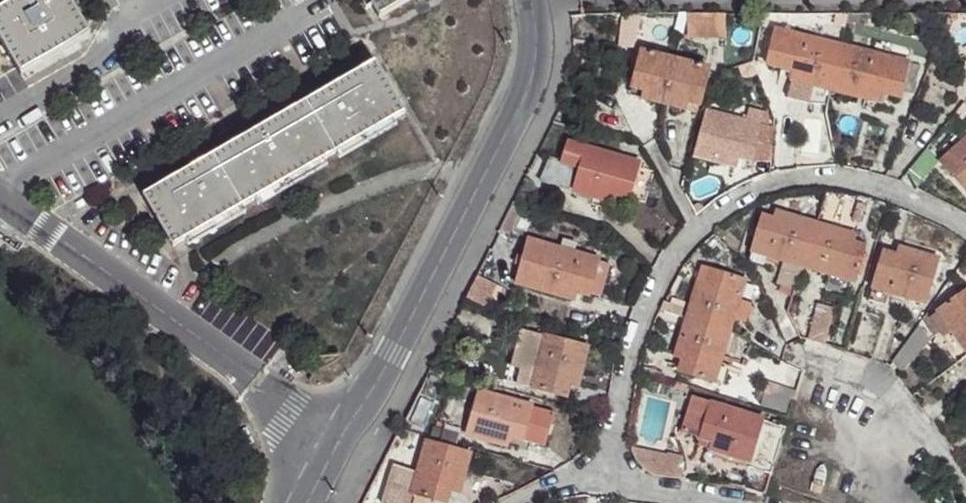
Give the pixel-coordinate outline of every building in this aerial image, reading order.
[(0,9),(0,52),(11,73),(82,33),(63,0),(16,0),(0,9)] [(374,23),(415,0),(362,0),(374,23)] [(639,14),(622,16),(619,46),(635,46),(639,14)] [(719,15),(688,15),(688,39),(725,38),(725,15),(719,15)] [(775,30),(772,43),(786,46),(791,34),(775,30)] [(828,89),(839,46),(791,34),(786,46),(772,43),(766,65),(792,72),(791,80),(828,89)] [(876,42),(873,54),(907,64),(910,52),(876,42)] [(873,54),(839,46),(828,89),(861,96),(868,98),(870,90),(883,93),(898,97),(901,89),(907,64),(873,54)] [(662,104),(674,61),(641,53),(632,88),(643,92),(642,99),(662,104)] [(708,71),(674,61),(662,104),(684,109),(686,103),(699,105),(708,71)] [(919,66),(907,64),(901,89),(913,93),(919,66)] [(397,116),(369,66),(291,110),(319,160),(397,116)] [(825,104),(828,89),(791,80),(787,79),(785,96),(801,102),(825,104)] [(861,96),(828,89),(825,104),(857,110),(861,96)] [(883,93),(870,90),(868,98),(882,101),(883,93)] [(319,160),(291,110),(212,154),(241,204),(319,160)] [(752,153),(759,125),(706,113),(696,156),(735,165),(738,156),(739,151),(752,153)] [(772,127),(759,125),(752,153),(770,157),(772,127)] [(941,162),(940,163),(965,193),(965,140),(941,162)] [(569,142),(564,160),(574,163),(581,166),(587,147),(569,142)] [(618,187),(630,190),(638,162),(587,147),(581,166),(574,189),(613,200),(616,193),(618,187)] [(940,163),(941,162),(928,150),(913,171),(924,181),(940,163)] [(750,159),(752,153),(739,151),(738,156),(750,159)] [(241,204),(212,154),(134,197),(163,248),(241,204)] [(564,160),(552,156),(541,179),(567,186),(574,163),(564,160)] [(628,196),(630,190),(618,187),(616,193),(628,196)] [(861,203),(854,201),(849,221),(855,222),(861,203)] [(802,265),(815,224),(777,213),(774,220),(771,227),(760,225),(752,251),(802,265)] [(762,216),(760,225),(771,227),(774,220),(762,216)] [(854,235),(815,224),(802,265),(852,281),(860,254),(850,251),(853,244),(854,235)] [(516,278),(533,284),(546,242),(530,237),(516,278)] [(565,240),(562,248),(574,252),(576,244),(565,240)] [(546,242),(533,284),(570,298),(573,289),(577,281),(589,286),(598,261),(574,252),(562,248),(546,242)] [(863,247),(853,244),(850,251),(860,254),(863,247)] [(871,288),(887,293),(923,303),(936,260),(899,249),(896,257),(894,266),(879,263),(871,288)] [(881,253),(879,263),(894,266),(896,257),(881,253)] [(609,264),(598,261),(589,286),(588,292),(598,295),(609,264)] [(703,268),(700,280),(707,282),(712,271),(703,268)] [(715,285),(720,273),(712,271),(707,282),(715,285)] [(700,280),(686,321),(729,333),(745,280),(720,273),(715,285),(707,282),(700,280)] [(588,292),(589,286),(577,281),(573,289),(587,293),(588,292)] [(883,307),(887,293),(871,288),(867,302),(883,307)] [(961,295),(938,311),(950,329),(965,350),(965,302),(961,295)] [(835,309),(821,304),(814,330),(828,334),(835,309)] [(939,336),(950,329),(938,311),(928,317),(939,336)] [(729,333),(686,321),(675,355),(684,359),(691,361),(687,374),(713,382),(729,333)] [(514,384),(556,396),(560,384),(568,386),(575,386),(586,348),(528,332),(514,384)] [(680,372),(687,374),(691,361),(684,359),(680,372)] [(496,381),(486,378),(484,385),(494,389),(496,381)] [(688,387),(675,383),(674,388),(686,392),(688,387)] [(560,384),(556,396),(564,398),(568,386),(560,384)] [(512,432),(523,434),(530,408),(480,394),(468,436),(506,447),(509,438),(512,432)] [(710,407),(712,404),(695,398),(693,403),(710,407)] [(693,406),(709,411),(710,407),(693,403),(693,406)] [(763,420),(712,404),(710,407),(709,411),(703,428),(715,433),(713,440),(711,448),(748,460),(763,420)] [(687,422),(703,428),(709,411),(693,406),(687,422)] [(784,427),(763,420),(748,460),(772,467),(784,427)] [(439,438),(436,445),(454,451),(456,444),(460,430),(443,425),(439,438)] [(702,436),(713,440),(715,433),(703,428),(702,436)] [(520,442),(523,434),(512,432),(509,438),(520,442)] [(414,493),(441,502),(446,489),(452,491),(460,492),(471,455),(454,451),(436,445),(430,443),(414,493)] [(675,459),(628,446),(635,462),(646,472),(658,477),(674,478),(675,459)] [(441,502),(445,502),(448,502),(452,491),(446,489),(441,502)]
